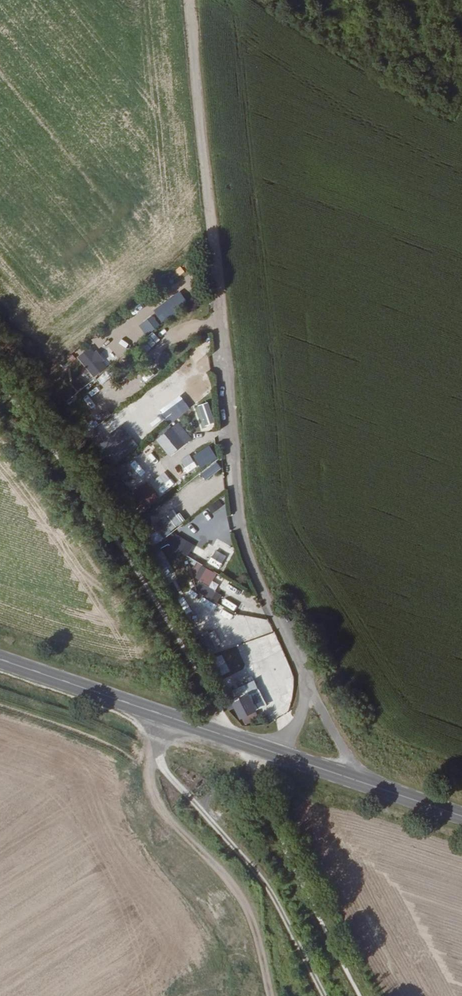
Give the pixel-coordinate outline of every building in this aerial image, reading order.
[(131,320),(143,309),(139,304),(127,315),(131,320)] [(138,324),(144,335),(159,326),(153,315),(138,324)] [(128,350),(142,342),(134,330),(121,339),(128,350)] [(137,345),(143,353),(160,341),(154,333),(137,345)] [(194,361),(207,355),(202,344),(189,350),(194,361)] [(106,349),(82,362),(84,365),(65,374),(70,383),(88,375),(112,362),(106,349)] [(159,409),(169,423),(189,410),(180,395),(159,409)] [(88,396),(82,401),(90,410),(95,406),(88,396)] [(86,419),(85,416),(91,413),(84,400),(69,407),(77,423),(86,419)] [(193,406),(202,429),(215,425),(207,401),(193,406)] [(123,418),(119,421),(134,439),(138,436),(123,418)] [(134,439),(119,421),(111,427),(109,429),(116,437),(111,441),(115,446),(112,447),(125,463),(125,462),(131,458),(134,456),(131,452),(143,443),(138,436),(134,439)] [(179,423),(159,440),(169,453),(190,437),(179,423)] [(90,432),(93,436),(99,431),(95,427),(90,432)] [(145,460),(153,453),(146,445),(138,452),(145,460)] [(205,450),(199,454),(203,461),(210,458),(205,450)] [(136,463),(131,458),(125,462),(130,468),(136,463)] [(216,461),(199,473),(205,480),(221,468),(216,461)] [(154,479),(161,495),(176,488),(169,472),(154,479)] [(145,510),(159,500),(147,482),(132,492),(145,510)] [(174,529),(182,523),(173,510),(165,515),(174,529)] [(190,522),(200,534),(212,524),(203,512),(190,522)] [(210,546),(202,559),(217,567),(224,554),(210,546)] [(167,556),(158,559),(164,582),(174,579),(167,556)] [(210,586),(216,574),(201,566),(195,578),(210,586)] [(171,596),(179,595),(177,581),(169,583),(171,596)] [(233,612),(237,607),(225,598),(221,604),(233,612)] [(246,641),(253,660),(280,651),(267,615),(247,622),(251,634),(225,643),(227,648),(246,641)] [(198,637),(208,656),(223,648),(214,630),(198,637)] [(257,710),(255,706),(260,704),(253,692),(235,701),(242,716),(257,710)]
